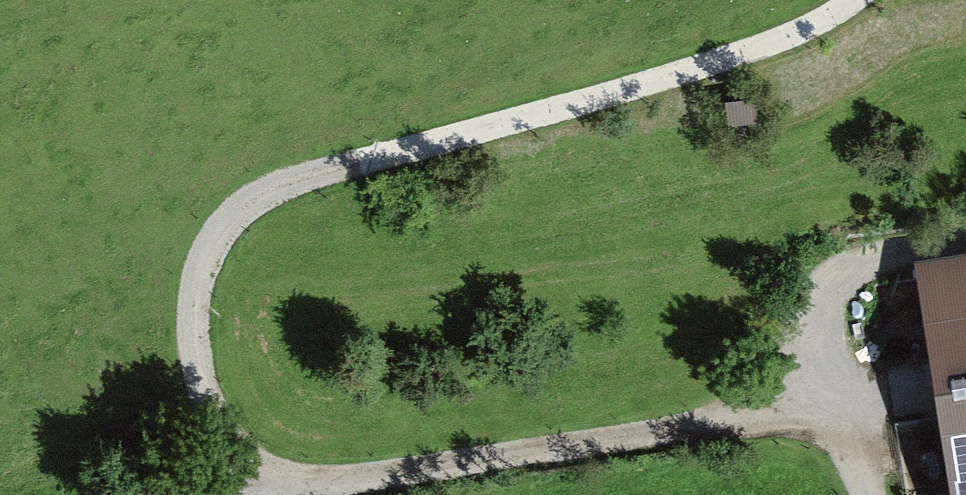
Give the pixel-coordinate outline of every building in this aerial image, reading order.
[(913,254),(952,494),(965,494),(965,245),(913,254)]
